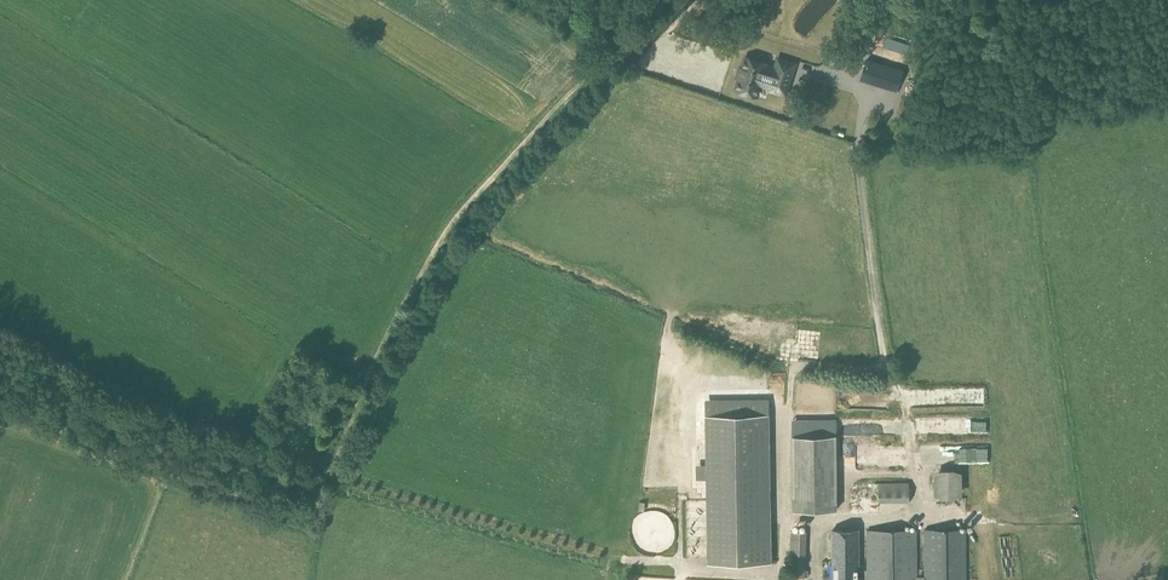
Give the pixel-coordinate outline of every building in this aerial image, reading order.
[(814,57),(818,40),(803,36),(799,53),(814,57)] [(767,64),(746,58),(743,68),(740,68),(737,78),(740,79),(736,90),(757,96),(760,86),(786,94),(795,64),(779,59),(776,69),(767,66),(767,64)] [(803,117),(815,127),(824,116),(812,106),(803,117)] [(911,428),(985,429),(985,416),(912,415),(912,383),(900,383),(900,415),(912,416),(911,428)] [(876,398),(876,389),(866,389),(866,398),(876,398)] [(708,563),(772,562),(770,414),(706,415),(708,563)] [(793,436),(793,510),(837,509),(837,436),(793,436)] [(985,456),(985,446),(975,446),(975,456),(985,456)] [(987,484),(987,462),(968,462),(969,484),(987,484)] [(694,463),(695,477),(703,476),(702,463),(694,463)] [(962,495),(962,472),(954,470),(942,470),(934,473),(934,494),(940,498),(954,498),(962,495)] [(918,577),(917,530),(867,530),(867,579),(967,579),(966,529),(924,530),(925,576),(918,577)] [(833,567),(833,579),(860,579),(859,530),(832,530),(833,567)] [(792,531),(790,576),(806,577),(807,532),(792,531)]
